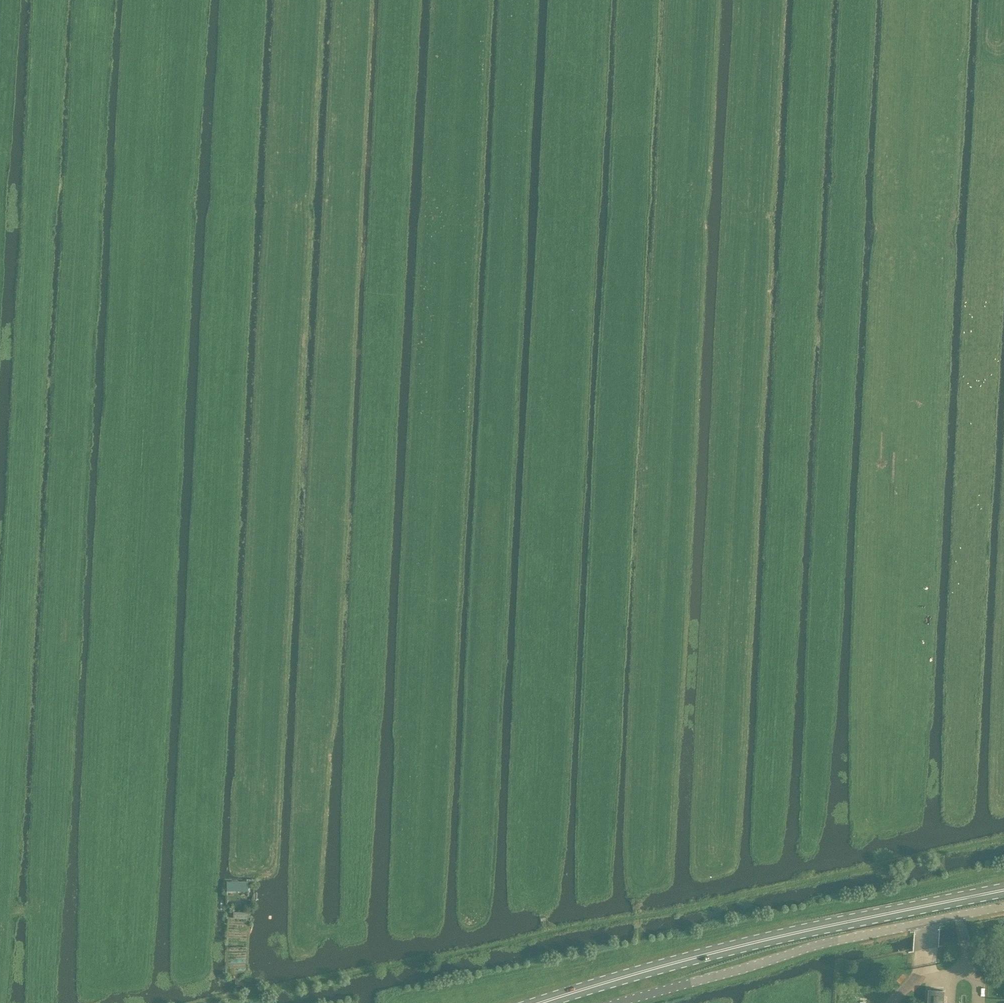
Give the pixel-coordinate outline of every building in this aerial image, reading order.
[(248,881),(226,881),(226,891),(248,891),(248,881)] [(944,991),(929,990),(928,1002),(943,1002),(944,991)]
